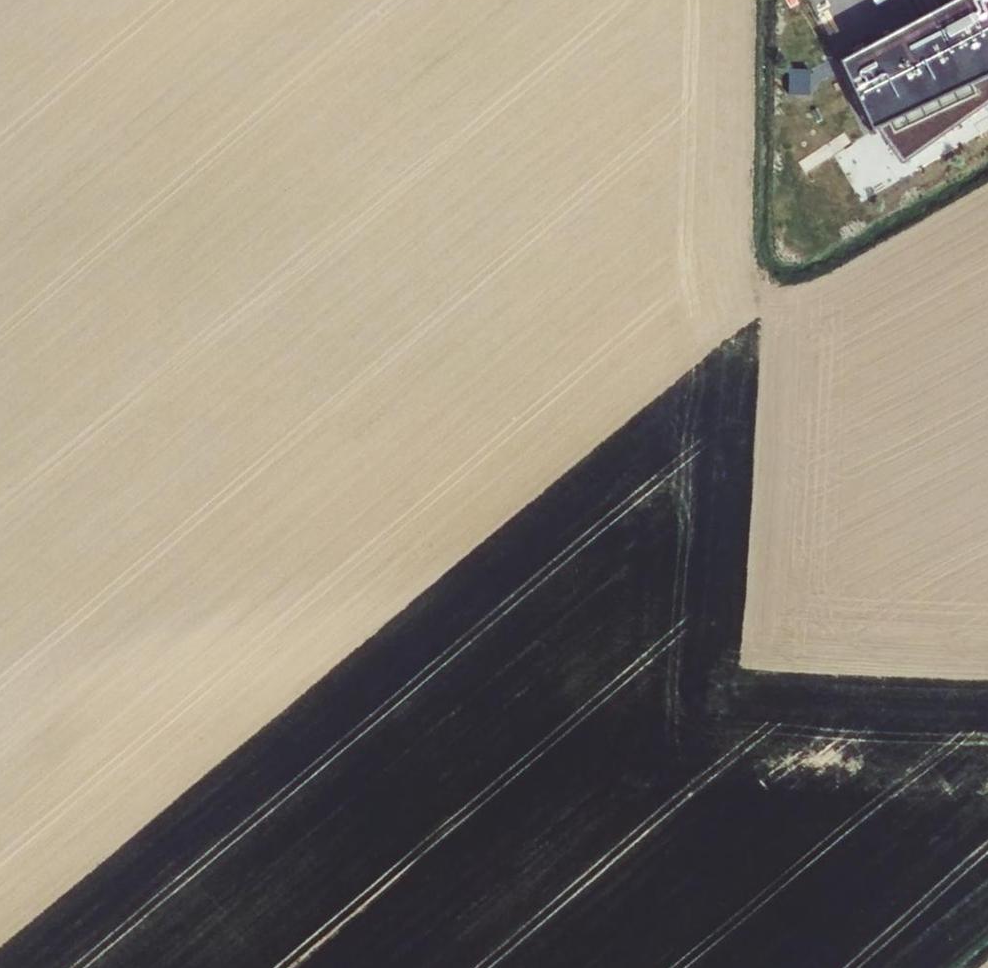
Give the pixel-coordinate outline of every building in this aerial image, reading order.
[(852,58),(888,124),(895,120),(919,156),(987,108),(987,0),(959,0),(852,58)]
